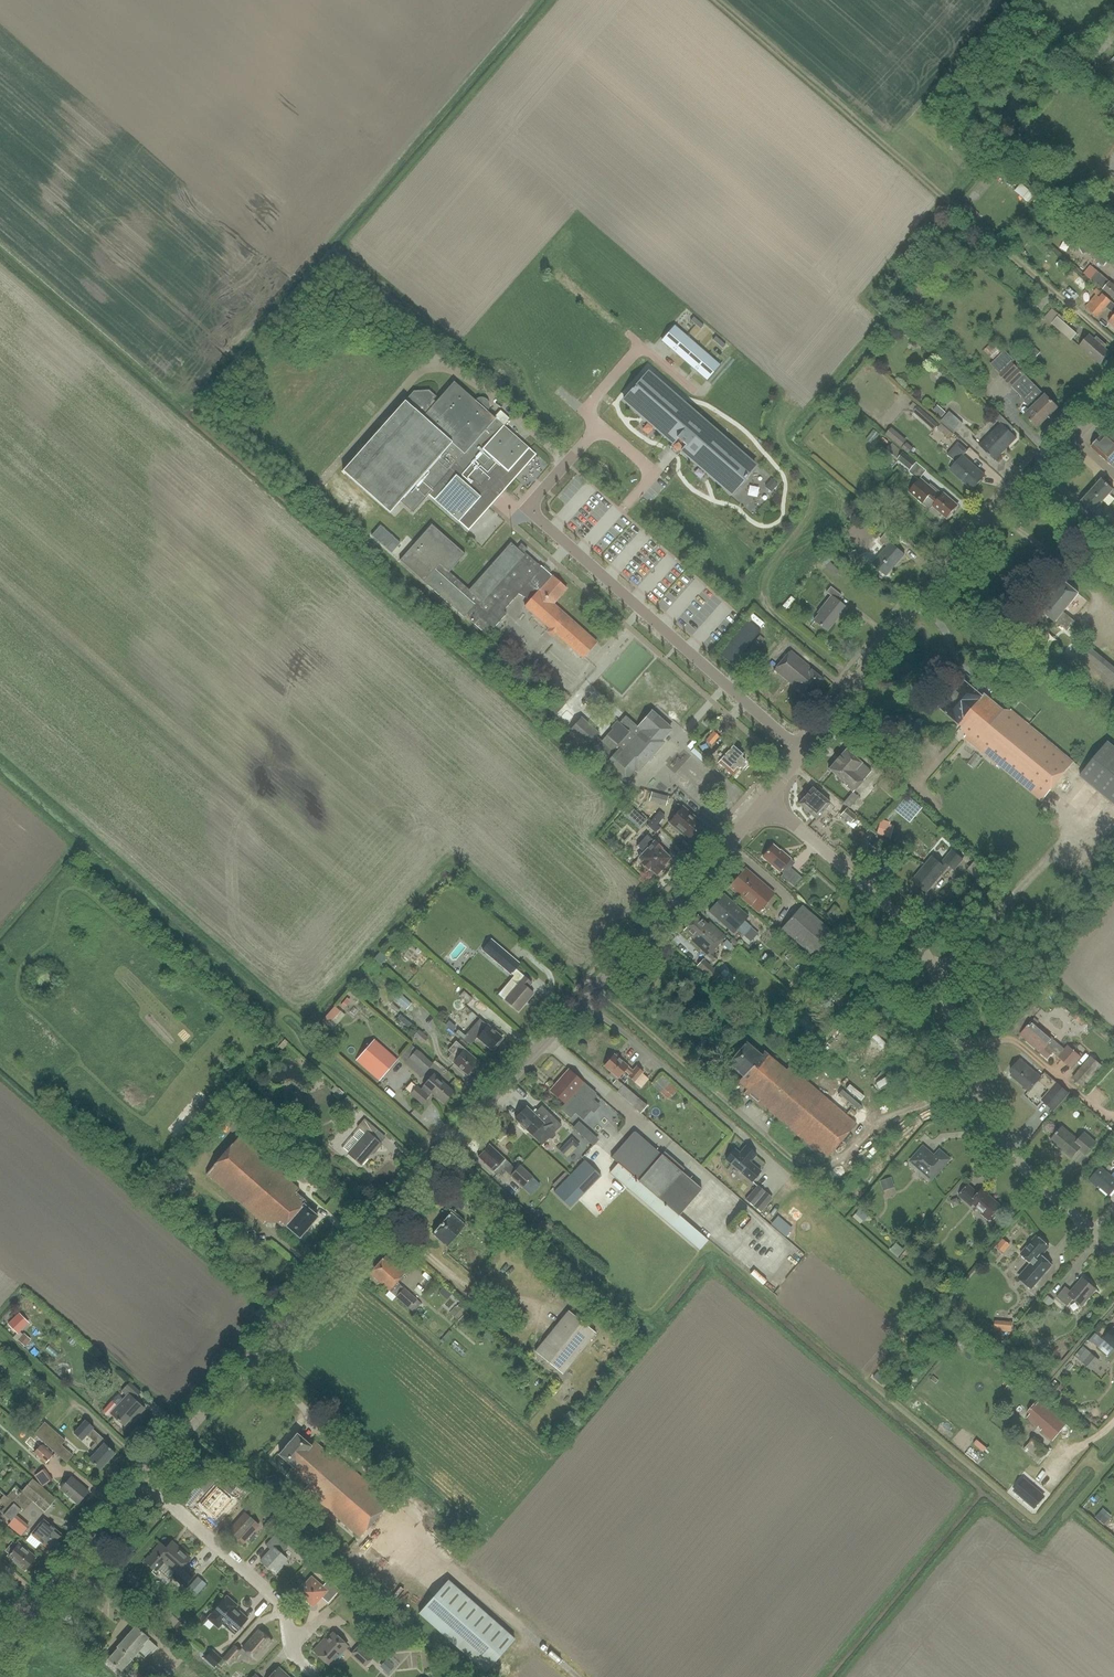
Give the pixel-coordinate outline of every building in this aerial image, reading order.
[(1091,280),(1098,272),(1091,266),(1084,273),(1091,280)] [(1113,299),(1113,285),(1099,271),(1098,272),(1091,280),(1113,299)] [(1086,307),(1097,317),(1105,307),(1113,315),(1113,305),(1096,289),(1093,292),(1097,295),(1086,307)] [(1043,318),(1071,342),(1077,334),(1063,323),(1065,320),(1051,308),(1043,318)] [(673,351),(686,336),(675,326),(662,341),(670,347),(673,351)] [(1101,364),(1111,352),(1104,346),(1105,344),(1097,337),(1095,339),(1090,335),(1080,346),(1101,364)] [(685,360),(697,346),(686,336),(673,351),(677,354),(685,360)] [(1002,352),(993,343),(985,350),(994,359),(1002,352)] [(1041,352),(1030,343),(1025,349),(1036,358),(1041,352)] [(696,370),(708,356),(697,346),(685,360),(692,367),(696,370)] [(1002,354),(991,365),(1000,373),(999,375),(1011,387),(1033,408),(1025,416),(1037,427),(1057,406),(1045,394),(1044,395),(1023,375),(1002,354)] [(707,380),(720,365),(708,356),(696,370),(699,373),(707,380)] [(682,451),(731,494),(756,466),(648,372),(624,400),(671,442),(673,444),(678,439),(686,446),(682,451)] [(388,418),(340,473),(388,514),(398,502),(411,513),(447,472),(449,473),(451,476),(455,477),(435,500),(459,521),(481,497),(458,476),(459,476),(463,474),(463,473),(479,487),(498,465),(506,472),(527,448),(502,426),(507,420),(498,412),(492,418),(485,412),(486,408),(486,407),(486,405),(485,403),(484,401),(483,400),(482,399),(480,398),(478,398),(477,398),(476,398),(472,401),(451,382),(442,393),(433,403),(430,401),(433,397),(426,391),(410,392),(404,399),(406,401),(404,403),(402,402),(388,418)] [(941,418),(946,412),(937,404),(932,410),(941,418)] [(938,424),(918,407),(913,412),(933,430),(938,424)] [(962,423),(949,411),(940,421),(953,433),(962,423)] [(1001,424),(979,446),(995,461),(1017,438),(1011,432),(1014,429),(1000,415),(996,419),(1001,424)] [(1090,448),(1113,469),(1113,426),(1111,424),(1104,432),(1105,433),(1099,439),(1098,438),(1090,448)] [(907,440),(892,428),(886,435),(901,448),(907,440)] [(873,443),(880,434),(874,429),(867,438),(873,443)] [(914,448),(907,442),(902,448),(909,454),(914,448)] [(972,489),(985,475),(963,456),(967,451),(957,442),(947,454),(956,462),(949,470),(972,489)] [(916,463),(904,452),(898,459),(910,470),(916,463)] [(921,479),(909,492),(930,509),(932,506),(946,518),(957,505),(932,483),(929,486),(921,479)] [(1102,480),(1092,491),(1103,501),(1113,489),(1102,480)] [(1092,491),(1082,502),(1093,512),(1103,501),(1092,491)] [(1104,530),(1108,533),(1113,525),(1113,524),(1110,521),(1104,530)] [(465,554),(432,524),(399,561),(423,582),(463,617),(464,616),(483,633),(490,625),(494,628),(507,614),(503,610),(518,593),(530,599),(523,606),(549,629),(546,632),(553,637),(555,634),(583,658),(597,642),(554,603),(567,589),(553,575),(552,576),(551,575),(551,574),(541,564),(540,565),(525,552),(527,549),(521,544),(517,549),(511,543),(469,590),(449,572),(465,554)] [(885,574),(903,552),(893,544),(897,539),(887,531),(880,539),(889,548),(875,565),(885,574)] [(830,562),(835,557),(829,550),(819,560),(825,567),(830,562)] [(825,567),(835,577),(840,571),(830,562),(825,567)] [(1068,631),(1076,622),(1064,612),(1079,594),(1064,581),(1041,609),(1068,631)] [(829,629),(847,606),(838,600),(842,595),(831,586),(827,591),(832,595),(819,613),(821,614),(817,619),(829,629)] [(732,665),(761,631),(749,621),(720,654),(732,665)] [(809,697),(823,680),(811,669),(813,667),(792,650),(776,669),(809,697)] [(1043,801),(1075,762),(1008,707),(1005,710),(986,693),(983,696),(964,680),(940,709),(962,727),(967,735),(965,737),(1043,801)] [(582,718),(570,731),(625,781),(635,770),(638,772),(664,742),(661,740),(672,728),(653,711),(652,710),(638,726),(626,715),(620,722),(617,720),(611,727),(613,729),(602,742),(597,737),(600,734),(582,718)] [(711,743),(718,736),(713,731),(706,739),(711,743)] [(734,774),(746,760),(740,755),(742,753),(726,739),(712,755),(734,774)] [(1108,741),(1079,775),(1113,804),(1113,747),(1108,741)] [(853,792),(871,771),(846,750),(829,769),(847,784),(846,786),(853,792)] [(974,768),(982,758),(976,754),(968,764),(974,768)] [(885,776),(878,784),(894,799),(901,791),(885,776)] [(835,819),(841,812),(830,803),(831,803),(813,788),(800,804),(818,818),(824,810),(835,819)] [(649,799),(666,803),(668,796),(651,791),(649,799)] [(864,803),(860,799),(854,794),(846,803),(852,808),(855,812),(864,803)] [(921,810),(906,797),(895,810),(910,823),(921,810)] [(692,838),(704,825),(679,803),(674,809),(678,812),(671,820),(692,838)] [(874,806),(866,809),(871,820),(879,816),(874,806)] [(852,823),(857,816),(848,808),(842,814),(852,823)] [(663,818),(666,815),(660,810),(648,824),(656,831),(661,826),(658,824),(662,821),(661,820),(663,818)] [(640,814),(635,819),(640,825),(646,821),(640,814)] [(665,864),(671,857),(661,848),(662,846),(648,833),(637,845),(641,849),(643,847),(646,849),(639,857),(642,860),(641,862),(649,869),(652,868),(659,874),(666,865),(665,864)] [(774,844),(763,856),(779,871),(780,870),(784,874),(781,877),(788,883),(796,873),(790,867),(787,870),(783,867),(791,858),(784,852),(783,852),(774,844)] [(955,870),(964,860),(953,851),(942,864),(933,857),(914,880),(928,892),(950,865),(955,870)] [(759,910),(774,892),(746,867),(730,885),(759,910)] [(724,893),(709,910),(734,931),(736,929),(744,936),(755,923),(747,916),(748,915),(724,893)] [(815,956),(835,933),(802,905),(782,928),(815,956)] [(712,950),(726,935),(709,920),(706,923),(697,914),(685,928),(694,937),(691,940),(712,958),(716,954),(712,950)] [(491,940),(482,951),(511,975),(520,964),(491,940)] [(407,950),(406,959),(416,960),(417,951),(407,950)] [(729,981),(704,960),(696,969),(721,989),(729,981)] [(519,1011),(534,994),(528,988),(531,984),(522,976),(516,982),(518,984),(505,999),(519,1011)] [(328,1025),(341,1011),(334,1005),(322,1019),(328,1025)] [(479,1018),(474,1024),(475,1025),(463,1038),(471,1045),(477,1038),(491,1051),(503,1037),(488,1024),(487,1025),(479,1018)] [(1034,1021),(1024,1031),(1027,1033),(1025,1036),(1028,1039),(1027,1040),(1048,1059),(1054,1052),(1047,1045),(1053,1038),(1034,1021)] [(414,1036),(423,1044),(428,1038),(419,1030),(414,1036)] [(356,1061),(380,1081),(398,1060),(375,1040),(356,1061)] [(469,1076),(479,1064),(472,1058),(474,1056),(456,1041),(449,1049),(453,1053),(449,1058),(469,1076)] [(822,1161),(855,1123),(789,1065),(785,1069),(763,1051),(760,1055),(746,1043),(728,1063),(742,1075),(738,1080),(746,1087),(742,1091),(822,1161)] [(405,1063),(422,1078),(434,1064),(411,1045),(401,1057),(406,1062),(405,1063)] [(1069,1045),(1058,1056),(1072,1068),(1082,1057),(1069,1045)] [(615,1053),(604,1066),(612,1072),(609,1075),(616,1081),(613,1084),(619,1089),(617,1092),(642,1113),(648,1106),(619,1081),(625,1075),(640,1088),(647,1079),(641,1074),(644,1071),(637,1065),(634,1069),(615,1053)] [(1104,1067),(1092,1057),(1081,1069),(1093,1079),(1104,1067)] [(1029,1090),(1042,1076),(1021,1058),(1011,1070),(1013,1072),(1011,1074),(1029,1090)] [(584,1104),(594,1093),(567,1069),(549,1090),(581,1119),(590,1109),(584,1104)] [(445,1103),(454,1092),(434,1074),(421,1088),(418,1086),(412,1092),(424,1103),(433,1093),(445,1103)] [(689,1098),(663,1076),(654,1087),(679,1108),(689,1098)] [(1058,1083),(1042,1099),(1052,1109),(1068,1093),(1058,1083)] [(540,1145),(559,1126),(550,1117),(542,1124),(526,1108),(515,1119),(532,1136),(532,1137),(540,1145)] [(375,1154),(383,1145),(373,1136),(379,1130),(367,1119),(359,1128),(367,1134),(349,1154),(362,1165),(373,1152),(375,1154)] [(580,1122),(574,1129),(583,1137),(589,1131),(580,1122)] [(1085,1154),(1095,1142),(1084,1132),(1078,1140),(1062,1126),(1050,1139),(1072,1158),(1079,1149),(1085,1154)] [(240,1137),(207,1174),(264,1225),(267,1222),(278,1224),(279,1223),(285,1228),(287,1225),(301,1238),(319,1217),(304,1203),(305,1201),(296,1192),(299,1189),(240,1137)] [(708,1241),(679,1215),(702,1190),(682,1173),(685,1169),(665,1152),(662,1155),(641,1137),(635,1144),(628,1138),(611,1157),(619,1163),(610,1172),(671,1225),(700,1251),(708,1241)] [(573,1138),(560,1151),(565,1156),(574,1147),(577,1149),(581,1146),(573,1138)] [(490,1142),(478,1155),(498,1174),(504,1169),(523,1188),(535,1175),(523,1163),(516,1169),(511,1165),(512,1164),(490,1142)] [(747,1145),(740,1153),(735,1149),(726,1160),(753,1183),(762,1172),(751,1162),(758,1155),(747,1145)] [(923,1146),(911,1160),(932,1178),(949,1158),(940,1150),(934,1156),(923,1146)] [(585,1160),(554,1192),(570,1208),(601,1176),(585,1160)] [(1100,1166),(1090,1178),(1109,1195),(1113,1189),(1113,1178),(1100,1166)] [(881,1180),(884,1189),(895,1186),(893,1177),(881,1180)] [(760,1183),(746,1200),(762,1213),(766,1206),(758,1200),(768,1189),(760,1183)] [(537,1197),(544,1189),(538,1184),(531,1192),(537,1197)] [(972,1206),(974,1204),(981,1210),(981,1214),(989,1220),(992,1220),(996,1216),(996,1213),(1002,1206),(989,1195),(989,1194),(983,1188),(979,1193),(969,1185),(960,1196),(972,1206)] [(774,1212),(766,1221),(781,1234),(789,1225),(774,1212)] [(448,1247),(466,1225),(451,1213),(433,1234),(448,1247)] [(239,1235),(245,1228),(236,1221),(230,1228),(239,1235)] [(1034,1265),(1021,1280),(1031,1289),(1052,1265),(1042,1256),(1049,1247),(1036,1236),(1021,1254),(1034,1265)] [(898,1257),(903,1250),(897,1245),(891,1252),(898,1257)] [(384,1254),(369,1272),(389,1288),(413,1308),(420,1300),(397,1279),(405,1269),(396,1262),(395,1264),(384,1254)] [(1066,1286),(1056,1297),(1067,1306),(1074,1299),(1082,1305),(1096,1289),(1083,1278),(1072,1291),(1066,1286)] [(569,1311),(535,1351),(563,1374),(597,1334),(569,1311)] [(19,1314),(8,1325),(18,1334),(28,1323),(19,1314)] [(1013,1330),(1013,1321),(994,1320),(994,1330),(1013,1330)] [(1104,1339),(1113,1347),(1113,1328),(1104,1339)] [(25,1347),(31,1340),(24,1334),(18,1340),(25,1347)] [(1099,1359),(1086,1348),(1078,1358),(1091,1369),(1099,1359)] [(138,1416),(144,1409),(135,1401),(141,1394),(130,1384),(122,1392),(127,1397),(112,1414),(125,1426),(136,1414),(138,1416)] [(1053,1440),(1066,1424),(1039,1401),(1036,1403),(1034,1402),(1028,1410),(1030,1412),(1026,1417),(1053,1440)] [(86,1421),(74,1433),(82,1441),(87,1436),(96,1444),(91,1450),(96,1455),(90,1461),(102,1471),(116,1455),(107,1447),(109,1445),(92,1430),(94,1428),(86,1421)] [(44,1422),(34,1433),(66,1463),(72,1456),(61,1445),(65,1440),(44,1422)] [(360,1536),(391,1500),(331,1448),(329,1450),(316,1439),(311,1443),(298,1431),(279,1452),(293,1464),(290,1468),(308,1484),(305,1488),(360,1536)] [(1040,1458),(1046,1447),(1030,1438),(1024,1449),(1040,1458)] [(29,1448),(46,1463),(52,1456),(39,1445),(42,1443),(37,1439),(29,1448)] [(60,1489),(78,1505),(89,1492),(71,1477),(60,1489)] [(1045,1496),(1024,1478),(1013,1491),(1035,1509),(1045,1496)] [(11,1521),(21,1510),(23,1512),(33,1501),(45,1512),(56,1500),(33,1480),(23,1492),(16,1487),(7,1497),(0,1491),(0,1511),(11,1521)] [(203,1507),(216,1518),(230,1502),(217,1491),(203,1507)] [(249,1517),(259,1506),(250,1498),(242,1507),(247,1511),(230,1530),(244,1543),(259,1526),(249,1517)] [(276,1514),(264,1527),(270,1532),(281,1519),(276,1514)] [(52,1551),(64,1536),(44,1520),(32,1534),(52,1551)] [(20,1537),(0,1523),(0,1536),(13,1545),(14,1546),(20,1537)] [(281,1565),(287,1558),(276,1549),(283,1541),(275,1535),(266,1545),(271,1550),(261,1561),(275,1573),(282,1566),(281,1565)] [(184,1586),(195,1574),(185,1565),(190,1558),(172,1542),(166,1548),(161,1543),(145,1561),(156,1570),(164,1561),(177,1572),(173,1576),(184,1586)] [(37,1559),(19,1544),(16,1548),(13,1545),(8,1550),(12,1553),(9,1556),(27,1571),(37,1559)] [(304,1585),(296,1593),(305,1600),(305,1599),(314,1607),(322,1598),(329,1604),(341,1591),(329,1580),(324,1587),(313,1577),(305,1586),(304,1585)] [(515,1639),(449,1580),(419,1613),(486,1672),(515,1639)] [(227,1596),(207,1618),(219,1628),(223,1624),(234,1634),(248,1618),(236,1607),(238,1605),(227,1596)] [(127,1652),(133,1657),(138,1651),(144,1656),(150,1649),(152,1651),(157,1646),(147,1637),(148,1635),(137,1625),(118,1646),(120,1648),(126,1653),(127,1652)] [(255,1663),(274,1642),(260,1629),(241,1650),(243,1652),(248,1657),(246,1659),(252,1665),(254,1662),(255,1663)] [(330,1665),(347,1646),(334,1633),(327,1640),(325,1639),(314,1651),(330,1665)] [(230,1667),(243,1652),(241,1650),(235,1645),(221,1660),(230,1667)] [(366,1666),(372,1659),(359,1647),(352,1654),(366,1666)] [(121,1670),(133,1657),(127,1652),(126,1653),(120,1648),(109,1659),(121,1670)] [(204,1660),(214,1668),(221,1660),(211,1651),(204,1660)] [(381,1666),(387,1672),(394,1666),(387,1659),(381,1666)] [(147,1661),(138,1672),(144,1676),(161,1676),(163,1675),(147,1661)] [(279,1668),(271,1676),(290,1676),(279,1668)]
